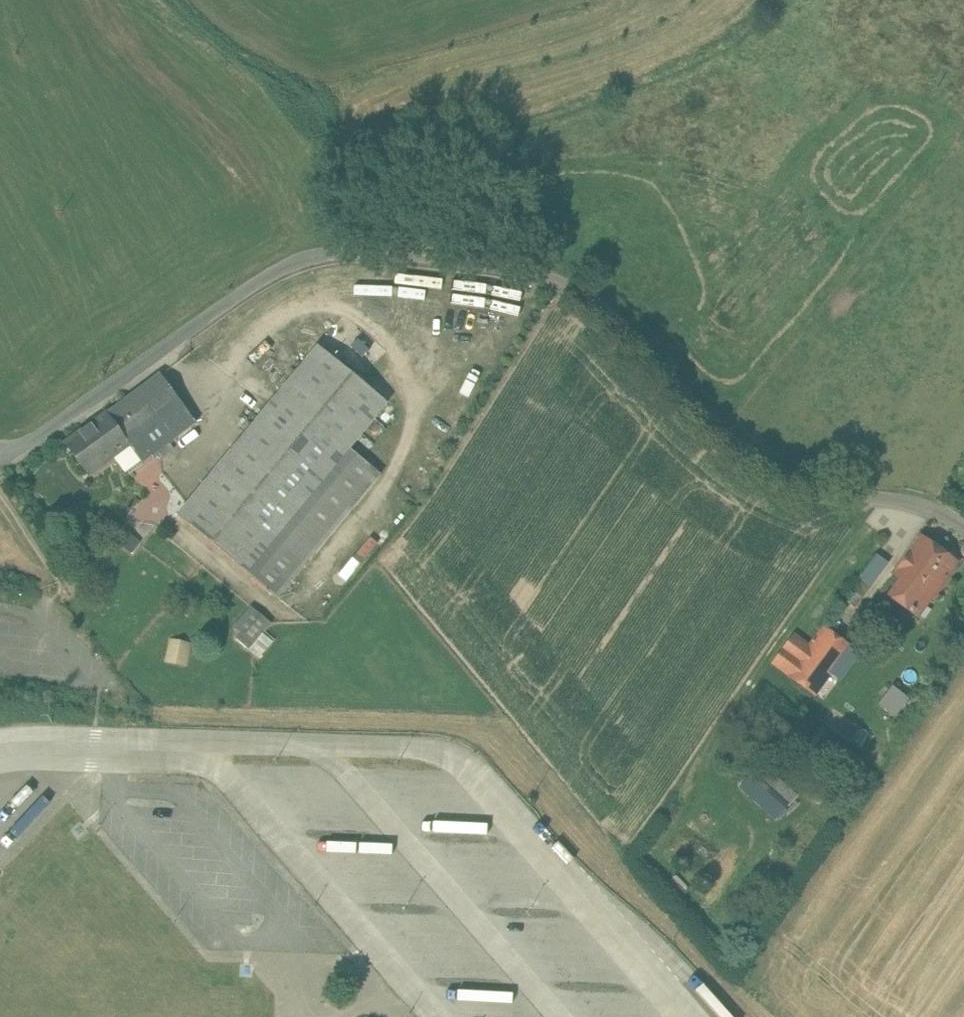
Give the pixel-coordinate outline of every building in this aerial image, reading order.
[(319,345),(178,515),(248,572),(350,448),(388,402),(319,345)] [(161,374),(107,413),(130,444),(144,461),(196,423),(161,374)] [(107,412),(66,443),(89,474),(130,444),(107,413),(107,412)] [(350,448),(248,572),(278,598),(381,474),(350,448)] [(956,563),(921,538),(896,573),(909,583),(897,599),(918,614),(956,563)] [(878,554),(861,578),(864,580),(872,586),(889,563),(878,554)] [(864,580),(848,601),(856,607),(872,586),(864,580)] [(252,608),(236,628),(254,643),(270,622),(252,608)] [(849,647),(824,629),(810,648),(804,657),(828,675),(849,647)] [(169,636),(166,660),(182,662),(186,638),(169,636)] [(828,675),(804,657),(810,648),(794,636),(775,662),(791,674),(791,675),(815,693),(828,675)] [(884,703),(900,714),(914,695),(898,684),(884,703)] [(780,817),(794,800),(759,770),(744,787),(780,817)] [(393,852),(393,842),(338,841),(337,850),(393,852)] [(679,995),(698,1016),(717,1016),(689,986),(679,995)]
